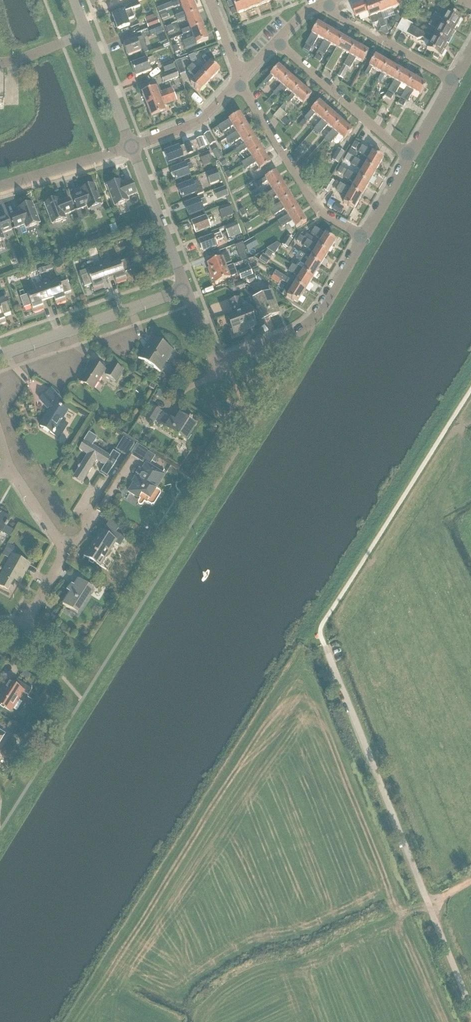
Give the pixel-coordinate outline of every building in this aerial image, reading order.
[(177,22),(186,18),(185,18),(197,13),(192,0),(191,0),(180,4),(180,5),(181,5),(184,14),(182,15),(182,14),(175,17),(177,22)] [(244,0),(231,0),(231,1),(233,6),(237,15),(248,10),(244,0)] [(248,10),(259,6),(257,0),(244,0),(248,10)] [(388,0),(378,0),(376,1),(381,14),(384,12),(392,9),(388,0)] [(392,9),(397,7),(399,12),(405,10),(401,0),(388,0),(392,9)] [(419,0),(412,0),(409,8),(415,11),(419,0)] [(381,14),(376,1),(365,5),(364,2),(351,7),(355,17),(367,12),(372,24),(378,22),(381,28),(386,26),(383,20),(381,14)] [(139,7),(138,2),(122,8),(123,12),(112,16),(115,24),(113,24),(115,29),(117,29),(117,30),(129,26),(127,20),(134,18),(131,10),(139,7)] [(172,4),(157,9),(159,13),(173,8),(172,4)] [(432,19),(456,33),(462,21),(460,19),(448,12),(444,19),(435,14),(432,19)] [(185,18),(186,18),(190,28),(181,32),(182,35),(191,32),(191,31),(202,26),(197,13),(185,18)] [(148,30),(159,26),(155,14),(144,19),(148,30)] [(402,33),(408,22),(402,19),(396,30),(402,33)] [(449,45),(456,33),(432,19),(428,26),(437,31),(434,36),(449,45)] [(408,22),(402,33),(406,36),(407,34),(411,26),(412,25),(408,22)] [(312,34),(311,34),(305,46),(311,49),(318,38),(324,41),(324,42),(330,31),(317,24),(312,34)] [(159,26),(148,30),(147,30),(150,37),(162,33),(159,26)] [(182,43),(185,49),(196,44),(207,40),(202,26),(191,31),(191,32),(193,38),(182,43)] [(441,58),(449,45),(434,36),(434,37),(425,32),(424,33),(411,26),(407,34),(416,40),(421,38),(430,43),(427,50),(435,54),(434,55),(439,58),(439,57),(441,58)] [(381,29),(378,32),(385,36),(389,34),(386,27),(381,29)] [(324,42),(324,41),(317,52),(324,56),(330,45),(336,48),(337,49),(343,38),(330,31),(324,42)] [(144,42),(142,38),(123,45),(128,57),(141,52),(142,55),(148,53),(144,42)] [(341,51),(349,56),(355,45),(343,38),(337,49),(336,48),(332,55),(337,58),(341,51)] [(368,52),(355,45),(349,56),(343,66),(348,69),(350,69),(355,59),(362,63),(368,52)] [(197,61),(194,54),(188,57),(191,63),(197,61)] [(337,58),(332,55),(325,67),(332,71),(338,59),(337,58)] [(219,71),(211,63),(204,56),(201,59),(208,65),(201,73),(200,73),(209,82),(219,71)] [(381,74),(382,74),(388,63),(375,56),(369,66),(364,75),(367,77),(372,69),(381,74)] [(155,63),(153,58),(147,60),(131,66),(136,78),(151,72),(149,65),(155,63)] [(179,75),(185,73),(180,61),(175,63),(179,75)] [(164,73),(174,69),(172,62),(161,66),(164,73)] [(394,81),(400,70),(388,63),(382,74),(381,74),(377,81),(382,83),(386,76),(394,81)] [(209,82),(200,73),(201,73),(192,64),(187,70),(195,78),(190,84),(199,92),(209,82)] [(278,66),(270,75),(264,83),(267,85),(273,78),(281,85),(289,76),(278,66)] [(342,79),(348,69),(343,66),(337,76),(342,79)] [(394,81),(388,92),(395,96),(401,85),(406,88),(407,88),(413,78),(400,70),(394,81)] [(161,83),(177,77),(175,71),(159,77),(161,83)] [(300,86),(289,76),(281,85),(272,94),(278,99),(286,90),(292,95),(300,86)] [(407,88),(406,88),(400,99),(407,103),(413,92),(420,96),(426,85),(413,78),(407,88)] [(288,104),(295,97),(303,105),(311,95),(300,86),(292,95),(285,102),(288,104)] [(142,94),(146,106),(174,95),(171,89),(158,94),(156,88),(142,94)] [(146,106),(151,118),(165,113),(162,106),(176,101),(174,95),(146,106)] [(314,115),(321,121),(322,121),(330,112),(319,102),(311,111),(304,119),(308,122),(314,115)] [(332,130),(332,131),(341,121),(330,112),(322,121),(321,121),(313,130),(319,135),(327,126),(332,130)] [(236,133),(247,127),(239,114),(229,120),(218,127),(222,133),(232,127),(236,133)] [(284,118),(281,122),(286,128),(290,124),(284,118)] [(352,131),(341,121),(332,131),(332,130),(324,140),(329,145),(338,135),(344,141),(352,131)] [(244,145),(244,146),(255,139),(247,127),(236,133),(226,139),(230,146),(240,139),(244,145)] [(210,147),(215,144),(209,133),(203,136),(210,147)] [(199,149),(207,147),(203,137),(196,140),(199,149)] [(251,157),(252,158),(262,151),(255,139),(244,146),(244,145),(235,150),(238,155),(246,149),(251,157)] [(193,153),(189,143),(184,145),(184,146),(186,152),(188,155),(193,153)] [(181,154),(186,152),(184,146),(179,148),(178,148),(164,153),(168,163),(182,158),(181,154)] [(209,154),(212,163),(217,161),(222,158),(217,149),(215,146),(210,149),(212,152),(209,154)] [(369,159),(365,165),(376,171),(383,159),(372,153),(373,153),(361,146),(358,153),(369,159)] [(300,155),(303,152),(298,147),(295,151),(300,155)] [(338,163),(344,154),(337,150),(331,159),(338,163)] [(351,157),(354,159),(357,154),(350,150),(347,155),(351,157)] [(270,164),(262,151),(252,158),(251,157),(241,164),(245,170),(255,164),(259,170),(270,164)] [(212,163),(209,154),(208,153),(199,156),(203,167),(212,163)] [(358,178),(368,184),(376,171),(365,165),(354,159),(351,165),(361,171),(358,177),(358,178)] [(194,169),(191,164),(185,166),(171,171),(175,181),(189,176),(188,172),(194,169)] [(216,170),(206,174),(209,184),(220,180),(216,170)] [(354,184),(351,190),(350,190),(361,197),(368,184),(358,178),(358,177),(347,171),(343,178),(354,184)] [(267,182),(272,191),(273,192),(283,185),(275,172),(265,179),(257,184),(259,187),(267,182)] [(335,183),(329,180),(323,190),(328,193),(335,183)] [(200,187),(198,181),(192,184),(192,183),(178,189),(182,199),(195,193),(196,196),(204,193),(201,186),(200,187)] [(120,182),(107,187),(115,207),(128,202),(126,197),(136,194),(131,182),(121,185),(120,182)] [(336,190),(335,192),(346,198),(343,203),(354,209),(361,197),(350,190),(351,190),(339,184),(336,190)] [(87,206),(88,210),(101,205),(94,185),(81,190),(82,194),(72,198),(77,210),(87,206)] [(291,197),(283,185),(273,192),(272,191),(262,198),(266,204),(276,197),(280,203),(280,204),(291,197)] [(217,200),(228,196),(225,187),(213,191),(217,200)] [(288,216),(298,210),(291,197),(280,204),(280,203),(269,210),(273,216),(284,210),(287,216),(288,216)] [(58,199),(45,204),(52,224),(65,219),(64,215),(73,211),(69,199),(59,203),(58,199)] [(207,205),(205,199),(199,201),(185,206),(189,216),(203,211),(201,207),(207,205)] [(330,201),(327,207),(337,213),(341,207),(335,204),(330,201)] [(25,225),(26,229),(39,224),(31,204),(19,209),(20,213),(10,216),(15,228),(25,225)] [(233,215),(229,205),(218,209),(220,215),(225,213),(227,217),(233,215)] [(291,222),(295,229),(306,222),(298,210),(288,216),(287,216),(277,222),(281,228),(291,222)] [(195,234),(215,226),(211,217),(206,219),(206,218),(192,224),(195,234)] [(4,240),(1,234),(11,230),(6,218),(0,220),(0,242),(4,240)] [(228,238),(240,233),(236,223),(224,227),(228,238)] [(321,241),(317,247),(328,254),(335,241),(325,235),(314,228),(311,234),(321,241)] [(222,240),(220,234),(213,237),(199,242),(200,245),(198,246),(200,250),(201,249),(203,252),(217,247),(215,243),(222,240)] [(99,235),(88,239),(90,245),(101,240),(99,235)] [(286,248),(292,240),(287,237),(281,246),(286,248)] [(253,239),(244,244),(247,250),(256,244),(253,239)] [(314,253),(310,259),(309,259),(320,266),(328,254),(317,247),(307,240),(303,246),(314,253)] [(277,243),(267,249),(274,254),(280,245),(277,243)] [(245,253),(238,255),(241,261),(247,259),(245,253)] [(302,272),(313,278),(320,266),(309,259),(310,259),(299,253),(295,259),(306,265),(302,271),(302,272)] [(259,260),(266,265),(269,259),(263,255),(259,260)] [(209,274),(226,267),(225,264),(222,258),(207,263),(209,268),(208,269),(209,274)] [(102,262),(108,279),(114,277),(116,284),(126,280),(124,273),(131,271),(128,260),(111,266),(109,260),(102,262)] [(79,273),(80,277),(84,287),(92,285),(94,292),(104,288),(102,282),(108,279),(102,262),(95,265),(97,271),(88,274),(87,270),(79,273)] [(294,284),(305,291),(313,278),(302,272),(302,271),(292,265),(288,271),(298,278),(295,284),(294,284)] [(226,267),(209,274),(212,279),(213,279),(215,284),(230,278),(236,275),(234,269),(228,271),(226,267)] [(240,280),(252,275),(250,270),(238,274),(240,280)] [(281,281),(284,277),(275,271),(272,276),(281,281)] [(248,285),(256,281),(254,275),(246,279),(248,285)] [(283,294),(297,303),(305,291),(294,284),(295,284),(288,280),(285,284),(288,285),(283,294)] [(42,283),(48,300),(54,298),(56,305),(66,301),(64,295),(71,292),(67,281),(51,287),(48,281),(42,283)] [(236,291),(245,288),(242,282),(234,285),(236,291)] [(41,303),(48,300),(42,283),(35,286),(37,292),(20,298),(24,308),(32,306),(34,313),(44,309),(41,303)] [(262,297),(271,317),(278,314),(270,294),(269,294),(267,289),(260,291),(262,297)] [(271,317),(262,297),(254,300),(262,321),(271,317)] [(5,323),(3,316),(11,313),(7,302),(5,298),(0,299),(0,325),(5,323)] [(234,334),(254,327),(249,313),(254,311),(253,309),(239,298),(229,302),(234,316),(228,318),(234,334)] [(160,372),(173,351),(151,337),(138,359),(160,372)] [(80,382),(92,390),(103,373),(105,375),(106,373),(94,365),(94,364),(92,362),(80,382)] [(106,373),(105,375),(115,381),(122,371),(112,364),(106,373)] [(171,396),(175,389),(166,382),(161,389),(171,396)] [(58,438),(67,425),(60,421),(66,411),(54,404),(59,399),(50,389),(39,400),(49,411),(39,426),(58,438)] [(153,424),(161,412),(150,405),(142,417),(153,424)] [(175,421),(170,418),(163,413),(156,422),(186,441),(196,425),(180,414),(175,421)] [(109,457),(92,446),(97,438),(88,433),(83,441),(84,442),(79,450),(87,455),(80,467),(79,466),(78,468),(78,469),(74,476),(83,481),(96,461),(104,466),(100,473),(107,477),(120,456),(113,451),(109,457)] [(126,457),(134,444),(123,438),(115,450),(126,457)] [(129,454),(145,464),(128,492),(140,500),(147,504),(147,503),(151,506),(154,505),(160,495),(160,492),(156,490),(164,476),(149,466),(151,461),(154,457),(155,456),(146,451),(147,450),(136,444),(129,454)] [(1,533),(1,532),(9,537),(13,530),(5,526),(9,518),(0,513),(0,533),(1,533)] [(123,549),(128,541),(104,526),(85,557),(99,566),(114,543),(123,549)] [(8,545),(2,554),(8,557),(13,548),(8,545)] [(29,566),(12,556),(0,578),(0,586),(7,590),(13,579),(20,583),(29,566)] [(93,590),(78,580),(74,587),(71,585),(67,591),(70,594),(63,605),(77,615),(93,590)] [(17,680),(13,685),(7,682),(1,691),(2,692),(0,695),(0,705),(10,712),(23,692),(28,695),(32,690),(17,680)]
